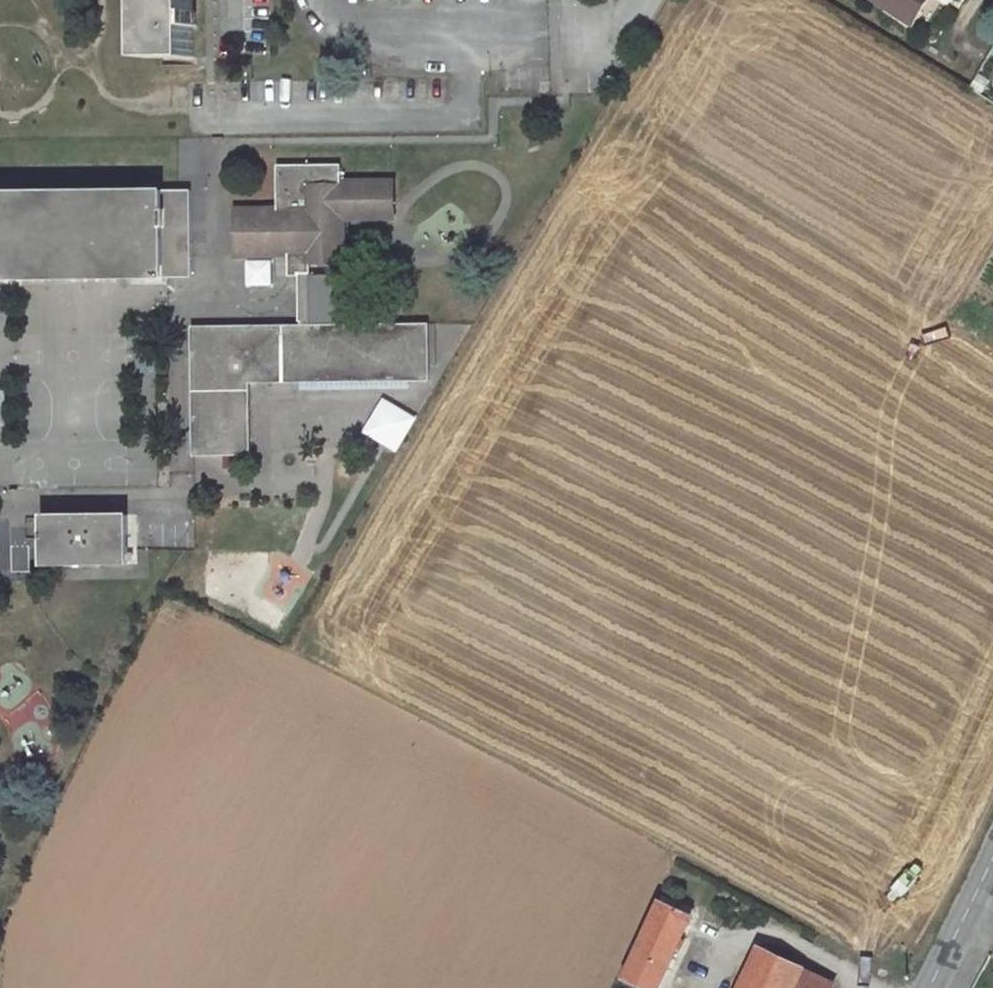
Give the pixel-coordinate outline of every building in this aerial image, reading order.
[(146,56),(165,56),(193,55),(193,0),(145,0),(146,56)] [(891,9),(913,23),(928,0),(876,0),(891,9)] [(341,165),(277,165),(278,210),(237,210),(237,253),(289,254),(289,274),(294,274),(299,274),(299,321),(301,323),(301,325),(193,326),(195,455),(225,454),(225,468),(235,468),(235,455),(251,454),(250,383),(430,380),(430,325),(340,325),(313,325),(313,275),(313,268),(312,262),(342,261),(342,217),(394,215),(394,200),(394,182),(390,182),(342,183),(341,165)] [(0,192),(0,278),(5,278),(144,277),(168,277),(193,277),(193,191),(179,191),(0,192)] [(340,325),(340,275),(313,275),(313,325),(340,325)] [(128,515),(43,516),(44,566),(48,566),(128,564),(128,549),(128,515)] [(665,895),(642,944),(635,941),(630,951),(637,954),(626,977),(650,987),(661,987),(693,916),(675,907),(678,902),(665,895)] [(761,949),(742,987),(796,987),(805,971),(761,949)] [(805,971),(796,987),(826,987),(829,982),(805,971)]
